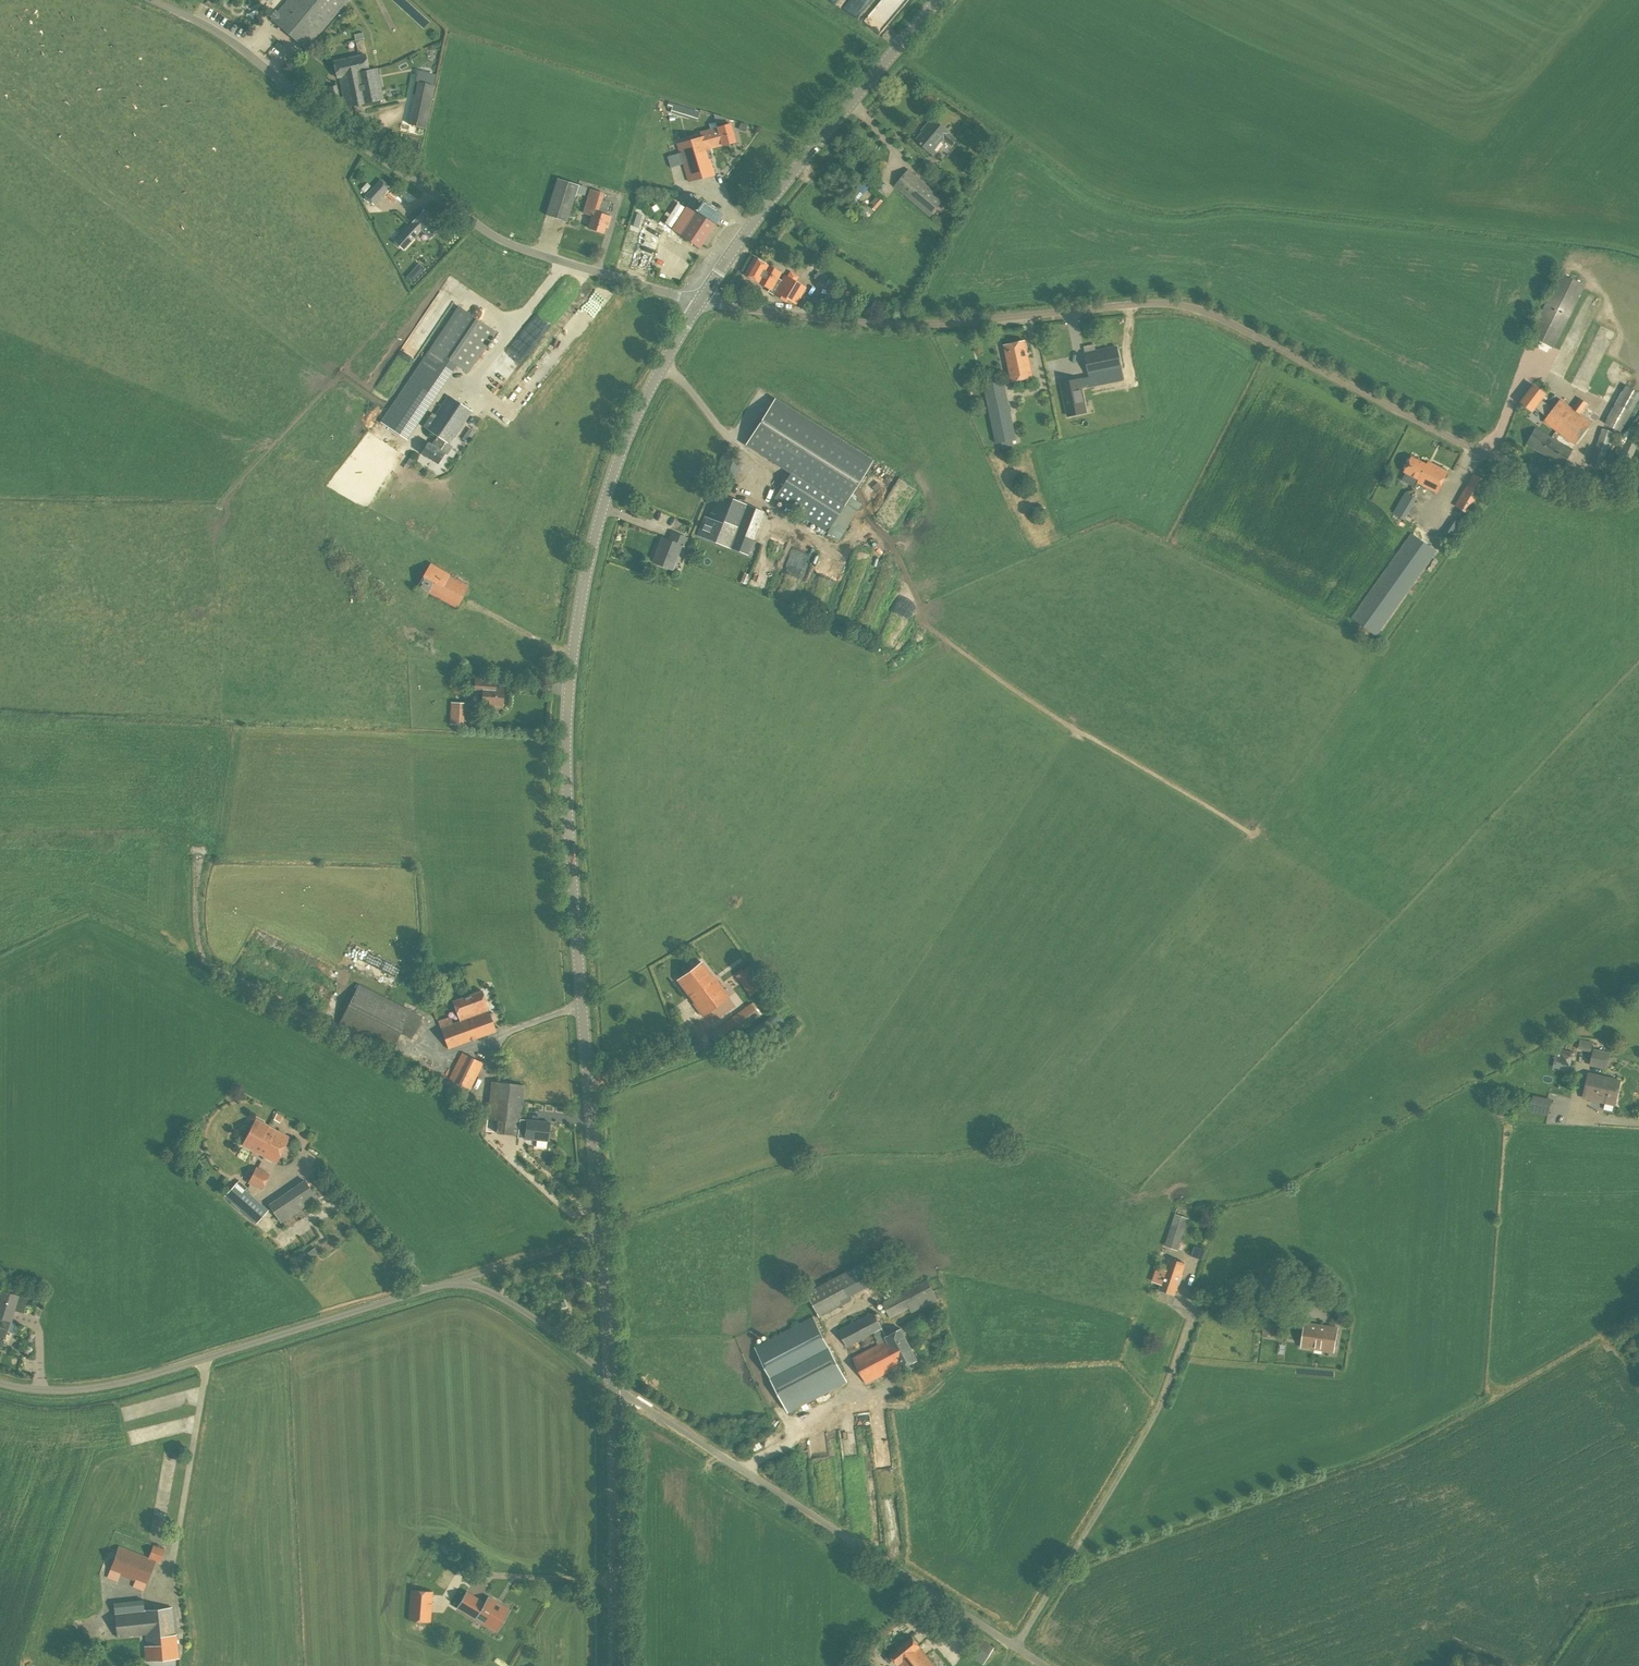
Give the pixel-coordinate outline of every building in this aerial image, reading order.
[(348,0),(287,0),(270,20),(306,50),(348,0)] [(865,0),(855,0),(850,9),(859,14),(867,1),(865,0)] [(368,70),(365,54),(334,61),(338,84),(340,84),(345,108),(382,100),(376,68),(368,70)] [(417,81),(414,98),(431,102),(435,85),(417,81)] [(697,122),(700,112),(668,102),(666,108),(671,109),(670,113),(683,117),(697,122)] [(410,114),(408,124),(426,128),(428,117),(410,114)] [(952,146),(957,139),(949,132),(933,118),(922,130),(923,132),(916,140),(931,153),(943,139),(952,146)] [(741,123),(739,129),(745,131),(747,125),(741,122),(741,123)] [(715,175),(707,150),(722,145),(735,142),(730,124),(717,127),(699,132),(701,137),(677,144),(680,153),(667,157),(670,168),(683,164),(689,182),(715,175)] [(930,217),(945,200),(909,169),(894,186),(930,217)] [(389,186),(381,178),(376,184),(384,192),(389,186)] [(567,222),(579,185),(557,178),(545,215),(567,222)] [(607,228),(611,217),(606,215),(609,202),(603,200),(604,193),(590,189),(582,213),(592,216),(588,228),(603,233),(605,228),(607,228)] [(864,213),(871,219),(888,199),(879,192),(872,201),(873,202),(864,213)] [(699,248),(721,215),(702,202),(681,235),(699,248)] [(441,226),(424,211),(413,222),(394,242),(403,250),(413,239),(422,230),(430,238),(441,226)] [(778,278),(781,272),(755,258),(746,275),(769,288),(772,290),(778,278)] [(413,282),(419,276),(412,270),(406,277),(413,282)] [(1554,348),(1585,285),(1560,273),(1529,336),(1554,348)] [(796,304),(805,287),(797,282),(797,283),(784,275),(782,280),(778,278),(772,290),(769,288),(768,291),(773,294),(786,301),(787,299),(796,304)] [(468,373),(496,332),(458,306),(381,421),(408,439),(457,365),(468,373)] [(1012,383),(1033,378),(1025,341),(1004,345),(1012,383)] [(1095,350),(1085,353),(1089,375),(1121,368),(1116,346),(1095,350)] [(1079,379),(1061,383),(1068,416),(1086,412),(1079,379)] [(1000,381),(987,384),(982,385),(984,391),(1006,387),(1005,380),(1000,381)] [(1553,408),(1541,399),(1545,393),(1533,385),(1520,402),(1532,411),(1535,407),(1547,417),(1543,421),(1575,445),(1592,422),(1581,413),(1584,409),(1586,410),(1590,405),(1588,404),(1588,403),(1580,397),(1572,407),(1560,399),(1553,408)] [(1638,399),(1638,393),(1626,385),(1604,423),(1621,432),(1638,399)] [(450,445),(472,411),(448,395),(435,414),(432,412),(423,426),(437,436),(431,444),(428,443),(422,453),(437,464),(444,453),(440,451),(446,442),(450,445)] [(827,533),(843,507),(850,495),(872,459),(775,398),(745,445),(790,473),(773,500),(827,533)] [(1009,400),(986,404),(995,443),(1001,442),(1012,440),(1013,440),(1017,439),(1009,400)] [(1564,466),(1573,449),(1536,427),(1526,444),(1564,466)] [(1631,429),(1628,437),(1627,436),(1625,442),(1620,440),(1614,453),(1619,455),(1616,463),(1628,468),(1631,461),(1638,442),(1638,433),(1631,429)] [(411,450),(406,457),(412,461),(417,454),(411,450)] [(1427,464),(1412,457),(1404,472),(1419,480),(1418,482),(1437,492),(1448,471),(1428,462),(1427,464)] [(1471,515),(1489,483),(1473,473),(1454,506),(1471,515)] [(1396,509),(1407,519),(1424,499),(1412,489),(1396,509)] [(885,491),(879,503),(885,506),(890,493),(885,491)] [(840,522),(850,527),(860,508),(856,505),(860,498),(864,500),(865,498),(855,492),(840,522)] [(747,555),(764,511),(718,494),(709,518),(704,516),(697,535),(747,555)] [(768,522),(760,543),(768,546),(776,525),(768,522)] [(685,547),(688,538),(671,531),(668,540),(661,538),(652,562),(672,569),(681,546),(685,547)] [(1377,636),(1437,551),(1411,533),(1351,618),(1377,636)] [(687,545),(683,553),(692,557),(695,549),(687,545)] [(420,586),(461,605),(472,581),(431,563),(420,586)] [(502,706),(503,689),(496,688),(496,678),(475,677),(473,693),(482,694),(481,705),(502,706)] [(463,723),(464,702),(451,701),(450,723),(463,723)] [(714,980),(702,962),(678,980),(694,1002),(693,1003),(703,1016),(730,997),(716,978),(714,980)] [(754,994),(767,984),(753,964),(739,973),(754,994)] [(411,1038),(423,1016),(359,984),(337,1024),(391,1052),(400,1032),(411,1038)] [(488,1011),(481,991),(453,1001),(460,1021),(452,1024),(450,1017),(438,1021),(448,1048),(496,1031),(488,1011)] [(721,1046),(760,1016),(750,1003),(711,1033),(721,1046)] [(746,1053),(768,1036),(759,1024),(737,1041),(746,1053)] [(690,1054),(703,1047),(699,1038),(686,1044),(690,1054)] [(1607,1069),(1611,1053),(1593,1049),(1589,1065),(1607,1069)] [(470,1090),(483,1063),(462,1052),(449,1079),(470,1090)] [(1615,1105),(1621,1081),(1589,1073),(1583,1097),(1615,1105)] [(547,1141),(549,1122),(527,1120),(528,1117),(521,1116),(525,1084),(491,1081),(486,1119),(497,1120),(496,1133),(525,1136),(525,1138),(547,1141)] [(1529,1111),(1549,1115),(1552,1099),(1533,1095),(1529,1111)] [(277,1113),(273,1119),(280,1123),(283,1116),(277,1113)] [(276,1162),(289,1137),(269,1126),(257,1119),(242,1146),(276,1162)] [(262,1191),(271,1174),(256,1167),(248,1183),(262,1191)] [(280,1223),(317,1198),(305,1179),(283,1194),(268,1205),(280,1223)] [(256,1224),(268,1210),(237,1183),(225,1196),(256,1224)] [(1185,1229),(1188,1220),(1174,1215),(1171,1225),(1164,1246),(1177,1250),(1185,1229)] [(1200,1245),(1196,1255),(1206,1260),(1210,1250),(1200,1245)] [(319,1246),(312,1251),(318,1258),(324,1253),(319,1246)] [(1176,1294),(1184,1263),(1169,1259),(1160,1290),(1176,1294)] [(819,1317),(832,1310),(851,1300),(849,1297),(878,1281),(867,1260),(806,1292),(819,1317)] [(911,1313),(938,1299),(927,1279),(882,1303),(890,1319),(909,1308),(911,1313)] [(25,1298),(0,1290),(0,1347),(1,1347),(6,1331),(8,1332),(11,1322),(15,1311),(21,1312),(25,1298)] [(886,1337),(882,1328),(874,1311),(838,1330),(847,1347),(873,1333),(877,1340),(876,1341),(878,1345),(853,1358),(866,1383),(900,1365),(902,1368),(917,1360),(901,1329),(886,1337)] [(848,1382),(838,1365),(828,1346),(813,1316),(754,1347),(770,1377),(770,1376),(780,1397),(788,1412),(848,1382)] [(1334,1351),(1337,1327),(1305,1323),(1302,1347),(1334,1351)] [(900,1383),(892,1384),(893,1391),(901,1390),(900,1383)] [(160,1562),(165,1549),(153,1545),(148,1557),(118,1546),(110,1570),(107,1577),(117,1582),(119,1575),(135,1581),(133,1587),(143,1591),(155,1561),(160,1562)] [(408,1620),(429,1621),(430,1621),(433,1592),(410,1590),(408,1620)] [(495,1632),(511,1618),(493,1599),(488,1604),(484,1600),(474,1609),(478,1613),(476,1615),(483,1622),(485,1621),(495,1632)] [(143,1610),(142,1600),(114,1603),(115,1613),(117,1637),(145,1634),(146,1646),(145,1646),(146,1660),(178,1657),(176,1635),(174,1635),(172,1607),(143,1610)] [(889,1654),(898,1664),(900,1665),(935,1665),(919,1647),(920,1646),(912,1636),(889,1654)] [(994,1647),(976,1636),(969,1646),(979,1653),(976,1660),(984,1665),(990,1655),(994,1647)]
